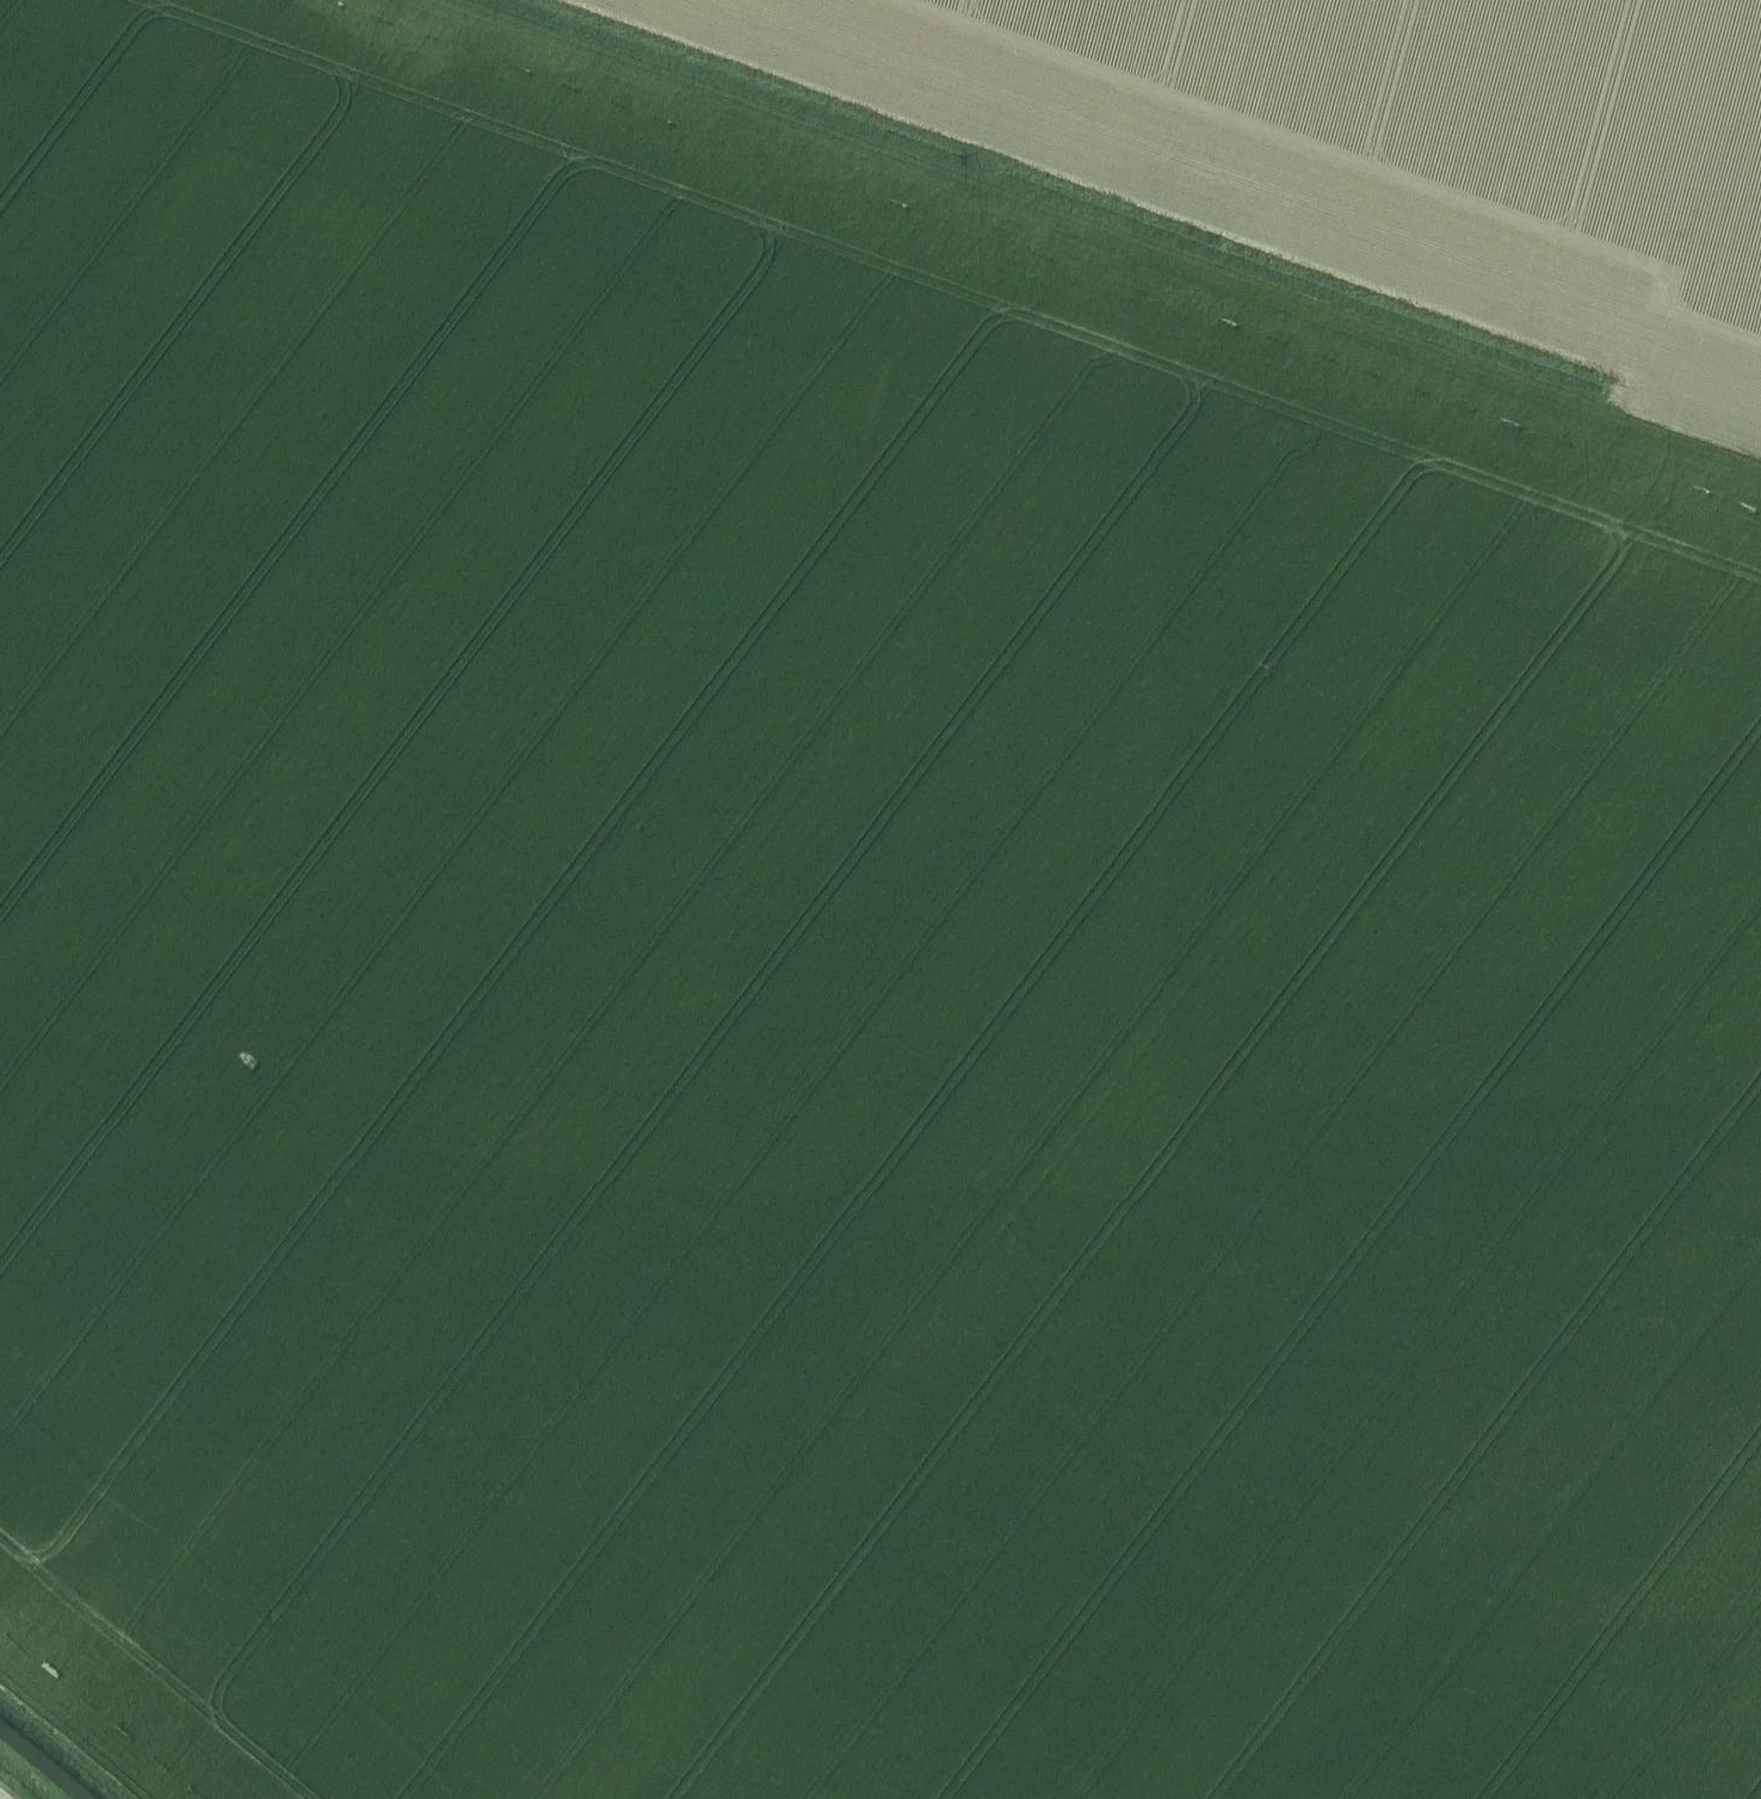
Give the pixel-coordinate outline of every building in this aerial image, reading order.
[(85,1772),(93,1779),(99,1771),(91,1764),(85,1772)]
